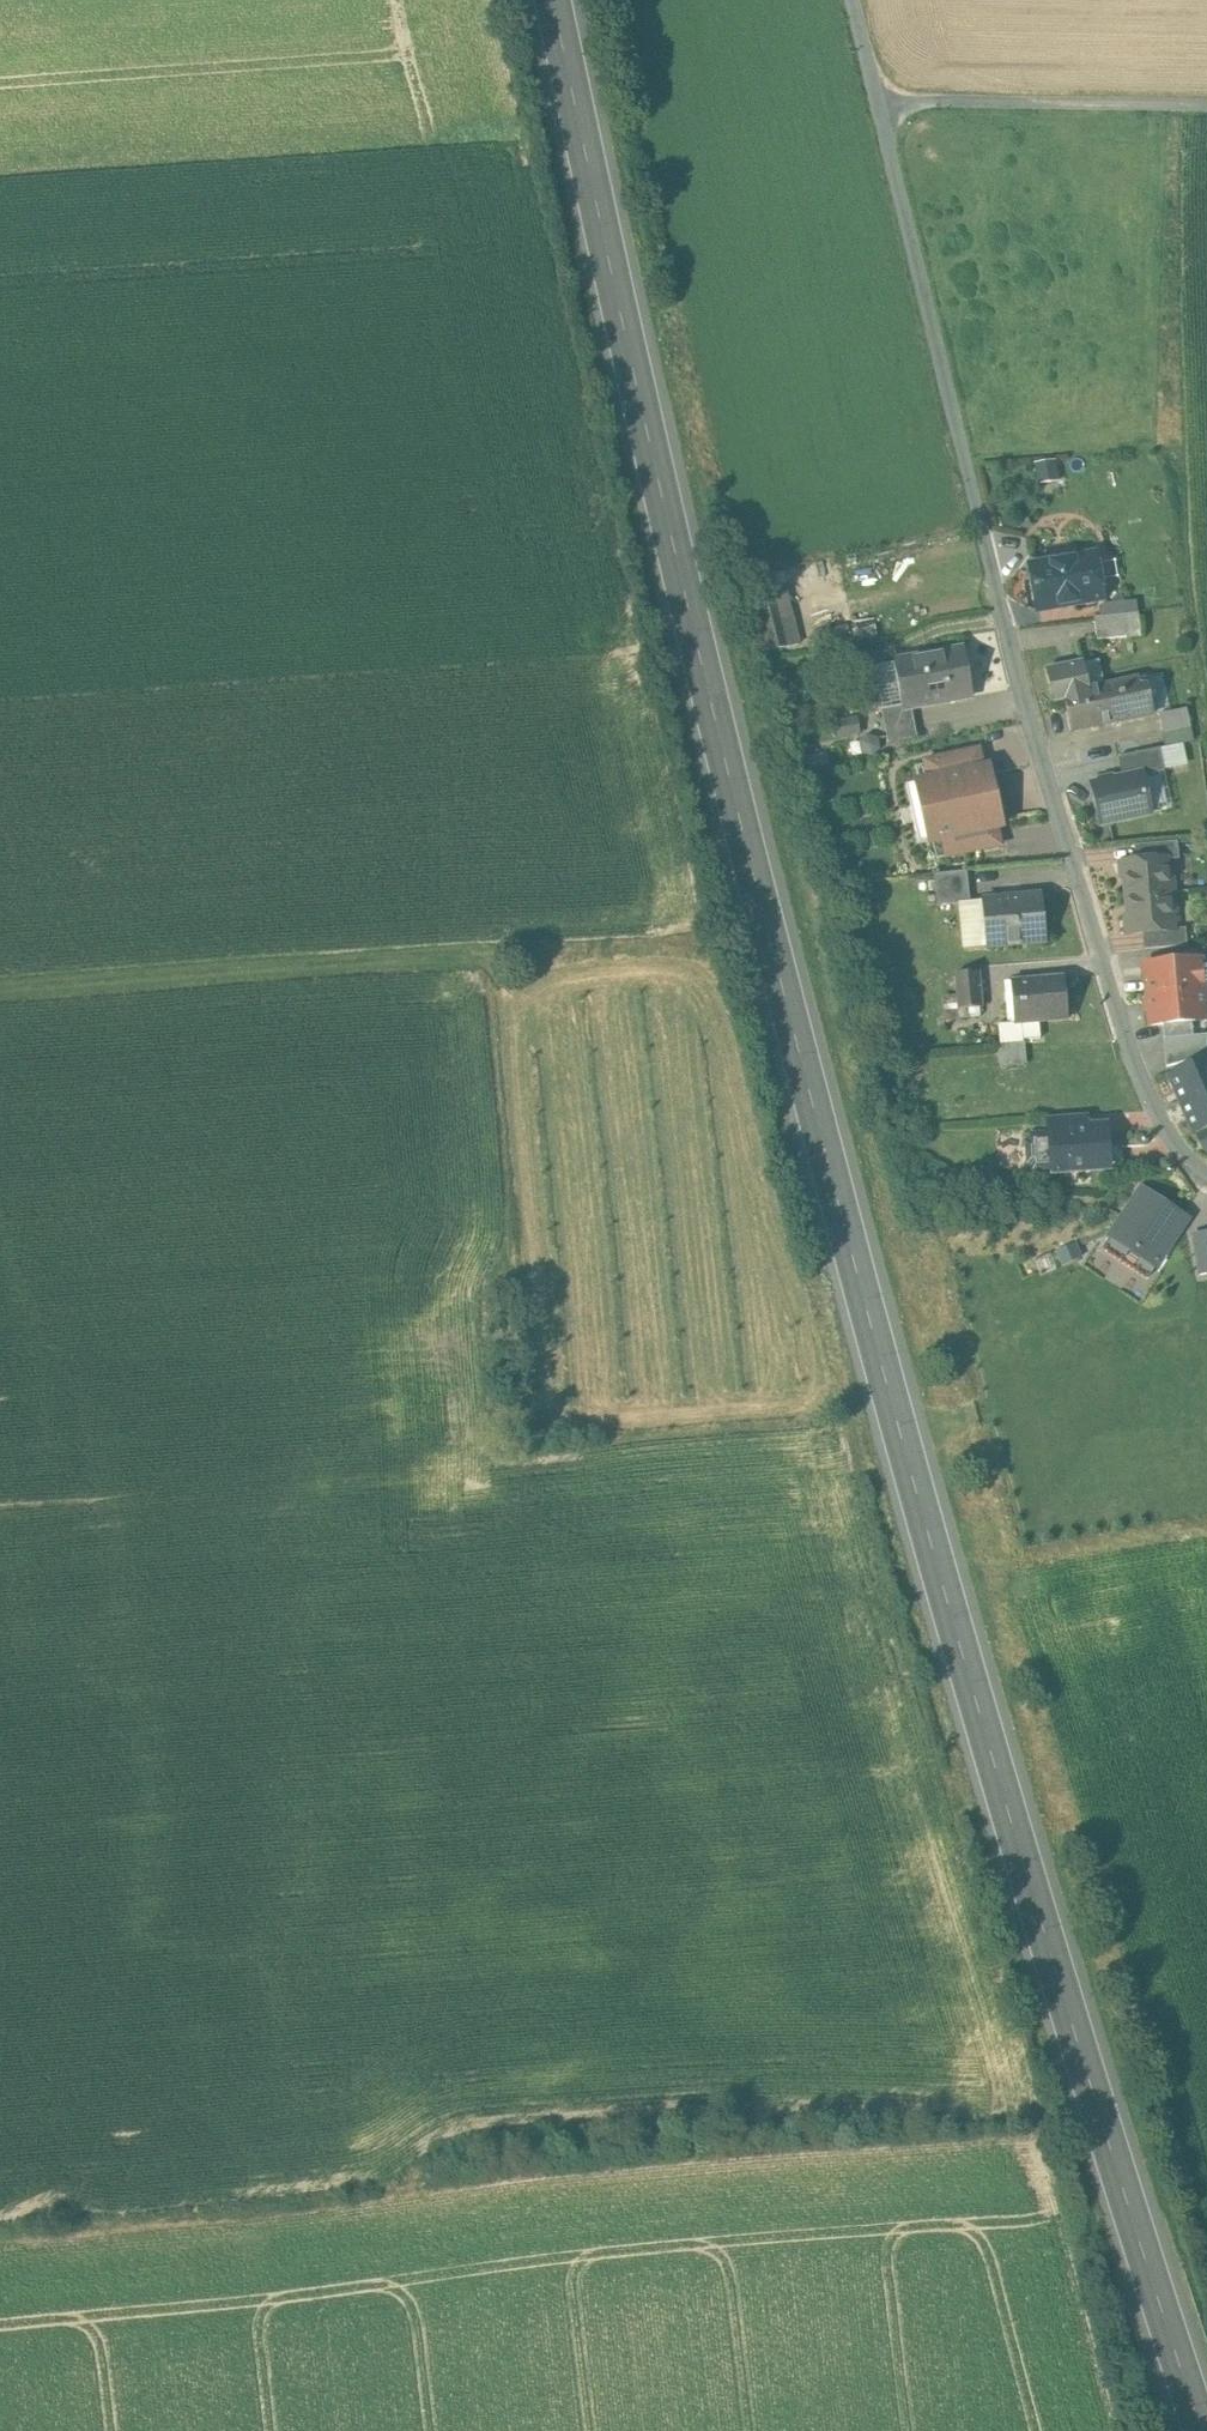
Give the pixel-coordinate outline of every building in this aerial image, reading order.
[(1104,599),(1095,552),(1029,564),(1038,611),(1104,599)] [(796,562),(799,587),(829,583),(827,559),(796,562)] [(785,589),(756,596),(763,625),(793,617),(792,616),(791,616),(785,589)] [(1124,614),(1094,617),(1097,640),(1126,636),(1124,614)] [(763,625),(769,649),(786,644),(786,646),(799,643),(793,617),(763,625)] [(963,651),(895,663),(895,664),(875,668),(883,710),(903,707),(903,709),(911,708),(971,697),(963,651)] [(1082,663),(1048,670),(1054,702),(1064,700),(1063,695),(1088,689),(1082,663)] [(1138,678),(1102,686),(1110,723),(1153,713),(1148,689),(1141,691),(1138,678)] [(1088,689),(1063,695),(1064,700),(1071,732),(1110,723),(1102,686),(1088,689)] [(883,710),(882,711),(888,744),(917,739),(911,708),(903,709),(903,707),(883,710)] [(1186,708),(1159,714),(1163,733),(1191,726),(1186,708)] [(1159,748),(1117,757),(1122,778),(1141,774),(1142,775),(1164,771),(1159,748)] [(977,753),(915,767),(919,784),(905,787),(911,817),(995,798),(990,774),(982,776),(977,753)] [(1122,778),(1092,785),(1101,824),(1150,813),(1142,775),(1141,774),(1122,778)] [(995,798),(911,817),(918,846),(932,843),(936,860),(998,846),(993,823),(1000,822),(995,798)] [(1177,842),(1134,846),(1136,862),(1166,859),(1166,860),(1179,859),(1177,842)] [(1136,862),(1118,864),(1120,876),(1125,880),(1126,897),(1174,892),(1172,873),(1167,869),(1166,860),(1166,859),(1136,862)] [(966,873),(933,877),(936,909),(970,905),(966,873)] [(1174,892),(1126,897),(1128,913),(1124,918),(1125,935),(1143,934),(1173,931),(1173,930),(1171,916),(1176,911),(1174,892)] [(1040,896),(981,901),(985,947),(1044,942),(1040,896)] [(1173,931),(1143,934),(1144,950),(1187,946),(1185,929),(1173,930),(1173,931)] [(1201,959),(1144,965),(1147,996),(1204,990),(1201,959)] [(979,974),(955,977),(958,1011),(982,1009),(979,974)] [(1063,980),(1010,985),(1014,1026),(1014,1027),(1020,1027),(1022,1044),(1039,1042),(1038,1025),(1067,1022),(1063,980)] [(1204,990),(1147,996),(1150,1027),(1163,1025),(1191,1023),(1206,1021),(1204,990)] [(1191,1023),(1163,1025),(1164,1040),(1193,1037),(1191,1023)] [(1014,1026),(997,1028),(997,1029),(998,1029),(1000,1054),(997,1055),(999,1069),(1025,1067),(1022,1044),(1020,1027),(1014,1027),(1014,1026)] [(1169,1077),(1181,1106),(1206,1095),(1206,1061),(1169,1077)] [(1181,1106),(1194,1135),(1206,1129),(1206,1095),(1181,1106)] [(1087,1118),(1048,1121),(1049,1135),(1088,1132),(1087,1118)] [(1049,1135),(1048,1135),(1048,1137),(1043,1137),(1043,1136),(1029,1137),(1030,1144),(1025,1145),(1027,1167),(1031,1166),(1032,1173),(1039,1173),(1039,1172),(1051,1172),(1051,1173),(1107,1169),(1106,1151),(1107,1151),(1105,1130),(1088,1132),(1049,1135)] [(1141,1193),(1112,1237),(1156,1266),(1185,1222),(1141,1193)] [(1191,1236),(1198,1277),(1206,1275),(1206,1233),(1191,1236)]
